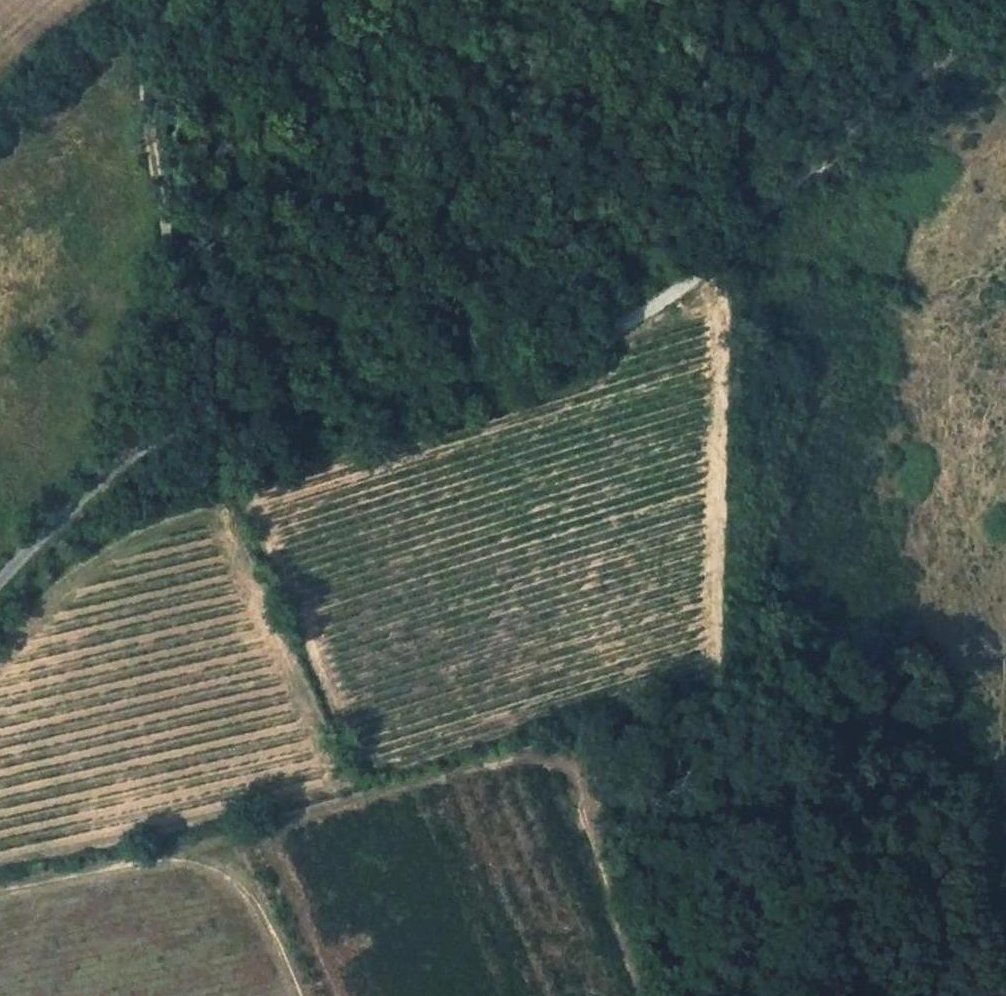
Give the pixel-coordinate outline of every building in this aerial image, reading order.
[(339,755),(331,761),(337,774),(346,768),(339,755)]
